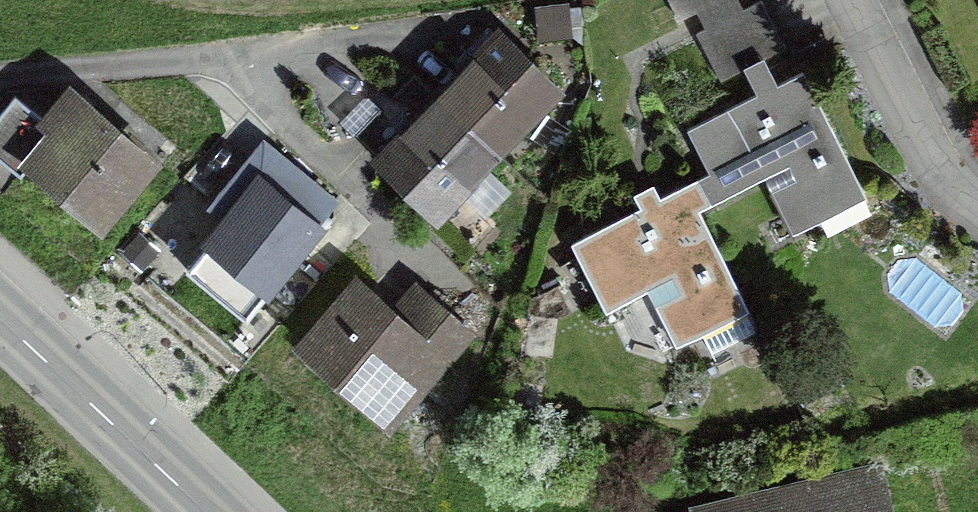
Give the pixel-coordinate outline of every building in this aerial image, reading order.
[(679,20),(698,10),(718,0),(669,0),(679,20)] [(724,78),(787,46),(764,2),(701,34),(724,78)] [(541,37),(569,35),(567,3),(539,5),(541,37)] [(471,57),(438,92),(415,71),(367,122),(381,134),(390,143),(375,160),(438,220),(557,94),(493,33),(471,57)] [(868,192),(805,67),(766,86),(687,126),(709,170),(698,175),(649,199),(571,239),(606,309),(673,276),(713,357),(759,335),(745,308),(749,306),(701,209),(712,203),(790,164),(822,230),(870,206),(864,194),(868,192)] [(69,75),(39,110),(15,89),(0,107),(0,153),(22,171),(27,165),(101,228),(163,157),(69,75)] [(204,271),(247,309),(322,223),(315,218),(331,200),(287,162),(259,194),(241,178),(215,207),(229,220),(211,240),(222,250),(204,271)] [(142,270),(159,249),(134,230),(118,251),(142,270)] [(291,337),(392,427),(478,331),(416,276),(394,301),(355,266),(291,337)] [(882,458),(670,511),(896,511),(882,458)]
